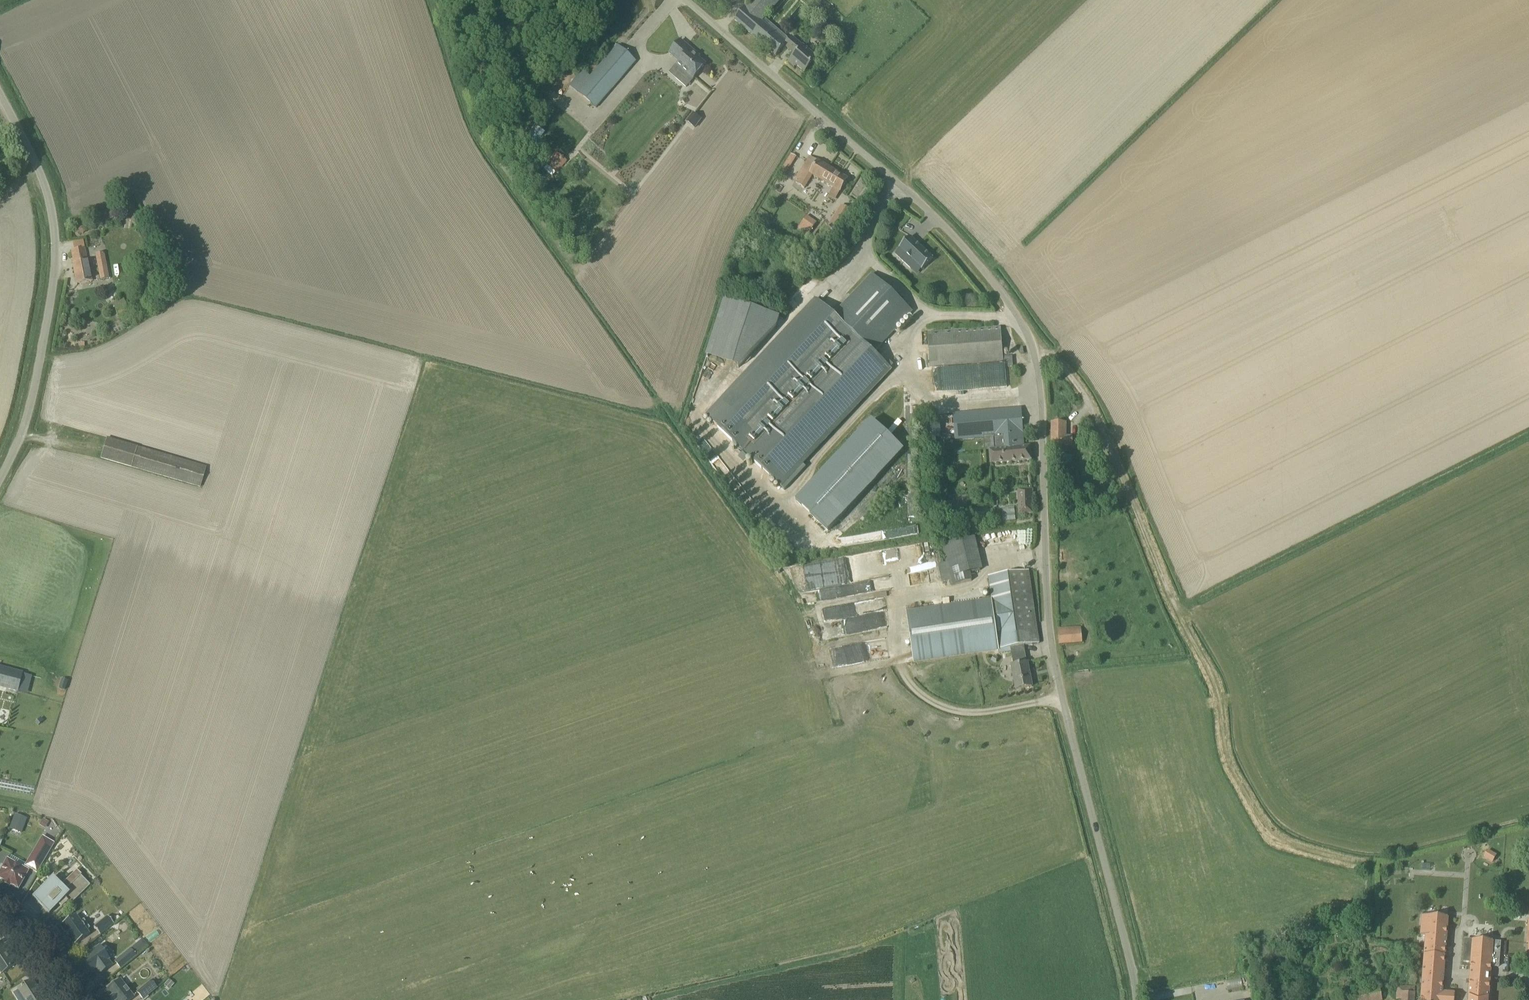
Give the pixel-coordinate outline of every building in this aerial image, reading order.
[(781,0),(752,0),(734,20),(776,56),(785,45),(796,54),(791,60),(805,72),(817,58),(792,37),(785,31),(806,7),(798,0),(784,0),(767,20),(765,18),(781,0)] [(675,66),(682,72),(676,78),(686,87),(692,80),(705,64),(693,54),(694,52),(680,40),(669,53),(679,62),(675,66)] [(582,72),(570,86),(595,109),(636,62),(619,48),(598,72),(596,70),(589,78),(582,72)] [(694,128),(695,128),(702,119),(701,118),(693,112),(686,122),(694,128)] [(555,152),(545,164),(556,173),(567,162),(555,152)] [(848,179),(817,160),(812,157),(803,170),(840,192),(848,179)] [(828,226),(840,233),(853,211),(841,204),(828,226)] [(110,209),(101,213),(104,222),(114,217),(110,209)] [(916,264),(922,270),(933,258),(910,237),(899,248),(900,249),(895,254),(911,269),(916,264)] [(87,261),(85,248),(71,251),(74,263),(73,263),(77,284),(92,281),(88,260),(87,261)] [(105,253),(95,254),(100,280),(109,278),(105,253)] [(707,417),(781,486),(891,369),(874,353),(912,312),(872,274),(834,315),(817,299),(707,417)] [(129,310),(124,298),(113,303),(118,315),(129,310)] [(1003,361),(1003,367),(1013,366),(1012,356),(1003,357),(1001,329),(928,334),(930,366),(1003,361)] [(995,436),(996,450),(989,451),(990,464),(1031,461),(1030,447),(1024,448),(1021,408),(954,414),(956,439),(995,436)] [(828,531),(903,450),(872,421),(797,501),(828,531)] [(1073,446),(1073,437),(1066,437),(1066,422),(1051,422),(1051,446),(1073,446)] [(200,488),(206,468),(106,439),(101,459),(200,488)] [(1056,457),(1056,463),(1062,468),(1069,464),(1069,457),(1063,453),(1056,457)] [(1077,489),(1065,490),(1065,502),(1077,502),(1077,489)] [(1017,490),(1018,514),(1033,513),(1032,490),(1017,490)] [(991,510),(976,513),(978,521),(993,519),(991,510)] [(946,562),(950,581),(951,585),(971,581),(970,573),(983,571),(976,538),(942,545),(946,562)] [(1016,689),(1022,688),(1032,686),(1027,663),(1024,646),(1039,644),(1028,571),(988,576),(992,601),(999,649),(1011,648),(1014,665),(1012,665),(1016,689)] [(974,653),(999,649),(992,601),(907,613),(914,662),(974,653)] [(1067,627),(1061,627),(1058,627),(1058,631),(1059,639),(1059,644),(1069,643),(1082,642),(1082,630),(1067,631),(1067,627)] [(6,689),(17,692),(22,674),(0,668),(0,681),(8,683),(6,689)] [(12,822),(24,827),(27,819),(15,814),(12,822)] [(54,844),(43,837),(32,854),(26,866),(28,868),(37,873),(54,844)] [(1483,858),(1490,862),(1494,854),(1487,851),(1483,858)] [(11,885),(18,889),(28,871),(14,863),(8,860),(10,856),(9,855),(3,867),(1,866),(0,868),(0,871),(0,872),(0,879),(4,882),(3,884),(10,888),(11,885)] [(65,899),(68,902),(71,905),(90,885),(81,876),(76,880),(72,876),(61,886),(54,878),(54,877),(42,889),(33,897),(32,898),(33,898),(37,903),(49,915),(59,905),(65,899)] [(76,916),(60,926),(66,934),(66,935),(68,938),(69,938),(74,946),(90,935),(86,931),(90,928),(84,920),(80,922),(76,916)] [(108,917),(94,928),(100,935),(114,924),(108,917)] [(1421,999),(1454,999),(1455,995),(1441,994),(1446,919),(1422,917),(1420,937),(1426,937),(1421,999)] [(1250,938),(1240,942),(1242,949),(1253,946),(1250,938)] [(142,949),(147,945),(142,939),(137,943),(142,949)] [(1490,967),(1498,967),(1500,942),(1464,939),(1462,963),(1471,963),(1469,999),(1488,999),(1489,990),(1490,967)] [(0,947),(0,973),(1,974),(15,965),(6,952),(8,951),(4,945),(0,947)] [(100,947),(83,959),(88,967),(91,971),(92,972),(94,970),(98,976),(112,966),(108,960),(109,960),(100,947)] [(136,956),(134,953),(130,948),(114,962),(120,969),(136,956)] [(157,988),(151,980),(136,992),(142,999),(143,999),(157,988)] [(169,989),(174,984),(169,980),(165,985),(169,989)] [(25,999),(45,999),(32,981),(18,990),(25,999)] [(121,982),(114,987),(112,984),(107,988),(108,990),(106,991),(111,997),(110,998),(112,999),(131,999),(134,998),(121,982)] [(1379,988),(1333,997),(1334,999),(1381,999),(1379,988)] [(1415,993),(1401,992),(1400,999),(1415,999),(1415,993)]
